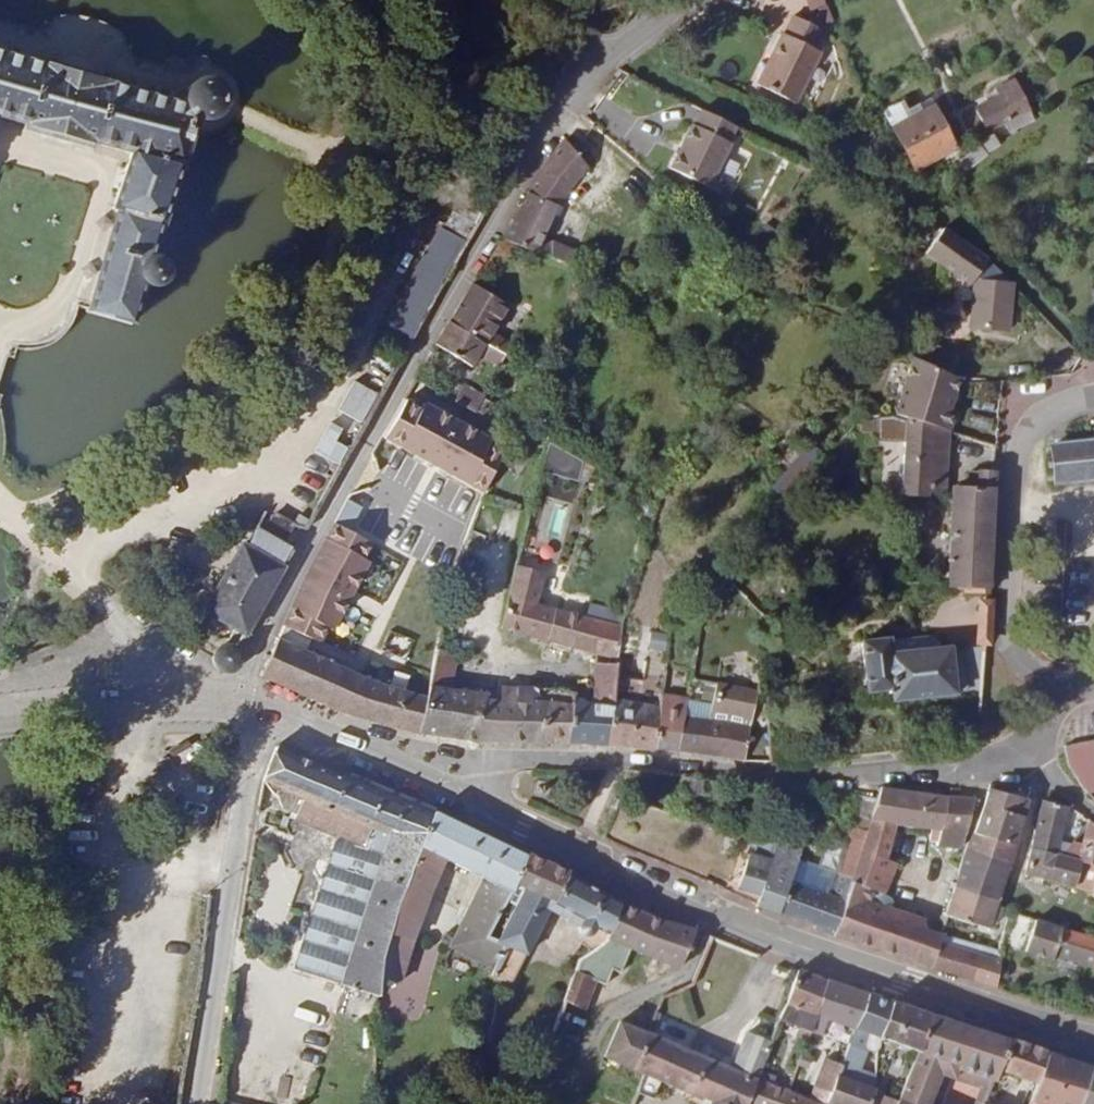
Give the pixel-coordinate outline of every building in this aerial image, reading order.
[(823,31),(794,16),(785,35),(783,34),(758,85),(797,105),(822,53),(814,49),(823,31)] [(25,124),(25,125),(95,144),(130,153),(113,209),(118,211),(88,311),(132,324),(145,280),(149,283),(155,284),(160,282),(164,278),(166,272),(165,267),(161,261),(157,259),(151,259),(192,133),(196,119),(205,120),(213,118),(218,114),(222,107),(223,100),(221,92),(216,86),(208,82),(200,82),(193,85),(188,91),(185,99),(185,106),(0,52),(0,117),(25,124)] [(999,97),(977,109),(989,131),(1006,122),(1013,135),(1018,132),(1016,129),(1034,120),(1013,81),(995,91),(999,97)] [(931,100),(909,112),(904,103),(885,113),(915,171),(957,149),(931,100)] [(671,170),(711,189),(732,144),(729,143),(737,127),(703,111),(695,127),(693,126),(671,170)] [(994,135),(980,144),(987,153),(1000,144),(994,135)] [(578,155),(566,140),(554,156),(545,168),(571,187),(589,168),(578,155)] [(988,155),(980,146),(960,164),(967,173),(988,155)] [(965,173),(959,167),(952,173),(958,180),(965,173)] [(571,187),(545,168),(531,189),(528,193),(558,206),(571,187)] [(558,206),(528,193),(504,240),(536,254),(537,251),(573,266),(578,254),(553,243),(549,246),(541,242),(558,206)] [(486,213),(462,199),(444,230),(442,229),(388,325),(414,340),(486,213)] [(988,261),(943,230),(926,255),(970,285),(973,280),(974,281),(972,309),(985,309),(985,329),(1008,331),(1013,285),(988,261)] [(508,306),(473,285),(449,323),(506,356),(512,344),(492,333),(508,306)] [(985,309),(972,309),(970,328),(985,329),(985,309)] [(500,367),(506,356),(449,323),(436,345),(473,368),(479,356),(500,367)] [(956,357),(932,344),(925,357),(950,370),(956,357)] [(959,380),(913,358),(896,415),(948,431),(950,431),(956,411),(951,410),(959,380)] [(454,402),(463,386),(449,378),(440,394),(454,402)] [(475,414),(483,399),(484,398),(463,386),(454,402),(475,414)] [(494,424),(502,409),(483,399),(475,414),(494,424)] [(905,443),(902,496),(929,497),(929,494),(944,495),(948,431),(896,415),(893,415),(878,416),(878,442),(905,443)] [(396,436),(386,431),(375,450),(384,455),(396,436)] [(494,434),(484,458),(498,463),(508,440),(494,434)] [(537,435),(514,434),(513,435),(512,445),(527,447),(527,441),(536,442),(537,435)] [(584,462),(550,443),(542,472),(579,482),(584,462)] [(1052,447),(1056,482),(1093,479),(1093,443),(1052,447)] [(991,519),(995,472),(983,471),(980,471),(979,473),(970,472),(969,491),(966,491),(965,489),(953,488),(950,585),(988,587),(990,536),(991,519)] [(500,533),(514,535),(518,509),(504,507),(500,533)] [(293,527),(307,530),(311,523),(299,516),(294,525),(275,514),(263,535),(254,530),(245,547),(242,545),(205,612),(235,628),(229,639),(241,645),(294,550),(292,546),(287,540),(293,527)] [(331,531),(296,597),(261,676),(299,694),(331,709),(344,713),(357,675),(312,655),(336,605),(369,551),(357,544),(361,536),(335,523),(331,531)] [(545,574),(516,566),(502,629),(529,636),(537,606),(545,574)] [(619,610),(590,604),(587,618),(617,625),(619,610)] [(537,606),(529,636),(548,641),(556,610),(537,606)] [(581,616),(556,610),(548,641),(558,644),(573,648),(581,616)] [(581,616),(573,648),(618,660),(622,627),(617,625),(587,618),(581,616)] [(669,632),(672,624),(663,621),(659,630),(669,632)] [(668,635),(652,632),(649,649),(665,651),(668,635)] [(968,690),(982,690),(984,646),(950,651),(950,649),(942,650),(941,645),(939,642),(937,640),(934,638),(931,637),(928,636),(862,642),(867,692),(887,690),(888,694),(891,694),(892,701),(955,694),(955,692),(968,690)] [(629,747),(654,750),(662,695),(668,653),(649,649),(648,648),(643,673),(645,673),(644,682),(616,678),(615,685),(613,709),(608,746),(629,747)] [(436,649),(430,685),(450,690),(457,654),(436,649)] [(616,678),(617,665),(596,663),(595,684),(615,685),(616,678)] [(357,717),(369,680),(357,675),(344,713),(357,717)] [(357,717),(417,733),(427,698),(369,680),(357,717)] [(615,685),(595,684),(595,705),(573,701),(568,743),(590,745),(608,746),(613,709),(615,685)] [(744,761),(750,727),(744,726),(745,717),(752,718),(758,692),(717,684),(712,705),(709,720),(704,720),(701,754),(725,757),(744,761)] [(427,698),(417,733),(451,739),(479,744),(480,718),(485,700),(488,700),(489,695),(485,697),(450,690),(430,685),(427,698)] [(715,687),(705,685),(702,698),(711,701),(715,687)] [(500,701),(496,743),(545,743),(549,703),(532,702),(532,689),(502,687),(501,701),(500,701)] [(559,690),(532,689),(532,702),(549,703),(545,743),(568,743),(573,701),(576,693),(559,690)] [(662,695),(654,750),(666,751),(679,751),(685,718),(688,701),(688,699),(662,695)] [(488,700),(485,700),(480,718),(479,744),(483,744),(483,742),(490,743),(496,743),(500,701),(488,700)] [(709,720),(712,705),(688,701),(685,718),(704,720),(709,720)] [(691,753),(701,754),(704,720),(685,718),(679,751),(691,753)] [(1093,740),(1065,746),(1069,766),(1082,788),(1088,794),(1093,793),(1093,741),(1093,740)] [(347,778),(276,747),(263,781),(279,806),(283,804),(296,815),(295,820),(337,837),(358,847),(346,891),(367,897),(398,906),(421,848),(435,811),(357,780),(348,776),(347,778)] [(872,819),(896,824),(896,826),(932,830),(943,831),(949,798),(919,794),(881,788),(878,799),(872,819)] [(973,835),(1014,845),(1015,843),(1028,802),(1003,795),(988,791),(973,835)] [(878,799),(851,794),(847,814),(855,816),(851,828),(867,833),(872,819),(878,799)] [(949,797),(949,798),(943,831),(932,830),(930,840),(938,841),(937,846),(959,849),(962,848),(976,799),(962,798),(949,797)] [(1031,848),(1056,854),(1059,841),(1068,807),(1043,801),(1036,823),(1031,848)] [(435,811),(421,848),(398,906),(423,912),(430,894),(445,859),(484,878),(497,842),(435,811)] [(896,824),(872,819),(867,833),(853,880),(833,936),(888,955),(914,963),(914,961),(930,968),(941,935),(926,929),(927,927),(923,926),(925,920),(892,909),(891,902),(886,897),(882,897),(897,864),(894,863),(893,865),(886,862),(896,826),(896,824)] [(1089,821),(1081,846),(1073,843),(1061,855),(1056,854),(1049,881),(1049,882),(1062,885),(1074,889),(1074,887),(1080,863),(1093,866),(1093,825),(1089,821)] [(838,874),(816,925),(815,928),(833,936),(853,880),(867,833),(851,828),(838,874)] [(1015,843),(1014,845),(973,835),(964,853),(955,886),(997,901),(1002,887),(1006,875),(1008,869),(1012,858),(1017,843),(1015,843)] [(346,891),(358,847),(337,837),(294,969),(344,985),(379,997),(381,978),(383,958),(388,941),(398,906),(367,897),(346,891)] [(780,912),(798,860),(801,851),(756,838),(737,888),(760,895),(756,907),(779,915),(780,912)] [(494,970),(506,943),(499,940),(489,937),(508,901),(529,857),(497,842),(484,878),(449,947),(494,970)] [(1049,881),(1056,854),(1031,848),(1024,874),(1035,877),(1049,881)] [(529,857),(508,901),(517,906),(525,889),(556,902),(568,874),(549,866),(529,857)] [(805,921),(816,925),(838,874),(798,860),(780,912),(805,921)] [(1080,863),(1074,887),(1093,892),(1093,866),(1080,863)] [(568,874),(556,902),(549,910),(580,927),(581,933),(583,935),(586,936),(582,943),(593,951),(607,939),(610,934),(621,903),(598,890),(568,874)] [(955,886),(945,915),(989,929),(992,919),(998,921),(1001,908),(996,906),(997,901),(955,886)] [(492,976),(512,985),(549,910),(556,902),(525,889),(517,906),(499,940),(506,943),(494,970),(492,976)] [(607,939),(593,951),(579,960),(564,1001),(584,1010),(595,981),(606,985),(613,970),(621,973),(631,949),(679,969),(695,931),(679,926),(661,920),(621,903),(610,934),(607,939)] [(423,912),(398,906),(388,941),(411,947),(423,912)] [(1035,921),(1025,952),(1052,960),(1054,955),(1093,966),(1093,940),(1035,921)] [(983,947),(941,935),(930,968),(960,976),(972,980),(980,956),(983,947)] [(381,978),(400,983),(411,947),(388,941),(383,958),(381,978)] [(998,961),(1000,951),(983,947),(980,956),(998,961)] [(998,961),(980,956),(972,980),(989,985),(995,987),(1000,961),(998,961)] [(811,1031),(826,981),(816,977),(801,970),(800,971),(798,971),(785,1004),(778,1019),(801,1027),(796,1041),(807,1044),(811,1031)] [(855,1028),(869,994),(852,989),(826,981),(811,1031),(822,1034),(826,1019),(855,1028)] [(378,1027),(379,997),(344,985),(335,1013),(378,1027)] [(879,1038),(893,1003),(883,999),(869,994),(855,1028),(856,1028),(842,1065),(837,1077),(875,1092),(876,1083),(865,1079),(868,1073),(860,1070),(868,1049),(870,1051),(871,1051),(873,1051),(877,1049),(879,1038)] [(920,1012),(893,1003),(879,1038),(918,1051),(920,1052),(934,1016),(920,1012)] [(906,1103),(930,1103),(942,1075),(960,1025),(934,1016),(920,1052),(918,1051),(898,1102),(906,1103)] [(633,1069),(648,1035),(620,1023),(605,1057),(633,1069)] [(960,1025),(942,1075),(955,1079),(958,1070),(973,1029),(966,1027),(960,1025)] [(1000,1070),(1011,1041),(973,1029),(958,1070),(975,1076),(972,1084),(989,1090),(992,1081),(996,1082),(1000,1070)] [(646,1075),(638,1093),(653,1099),(660,1082),(713,1103),(747,1103),(760,1073),(771,1044),(746,1034),(732,1070),(648,1035),(633,1069),(646,1075)] [(1038,1083),(1048,1054),(1040,1052),(1011,1041),(1000,1070),(1038,1083)] [(1093,1071),(1093,1068),(1077,1063),(1048,1054),(1038,1083),(1031,1100),(1032,1101),(1031,1103),(1083,1103),(1093,1071)] [(842,1065),(825,1059),(814,1088),(817,1088),(813,1102),(789,1092),(784,1103),(828,1103),(837,1077),(842,1065)] [(1083,1103),(1093,1103),(1093,1071),(1083,1103)] [(789,1092),(792,1084),(784,1081),(781,1089),(772,1086),(775,1078),(760,1073),(747,1103),(784,1103),(789,1092)] [(875,1092),(837,1077),(828,1103),(870,1103),(875,1092)]
